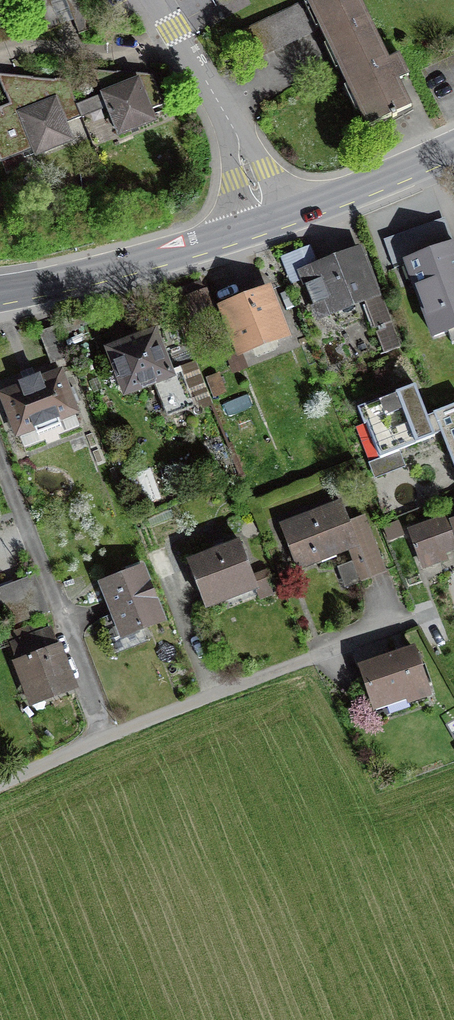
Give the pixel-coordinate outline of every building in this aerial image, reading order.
[(46,30),(64,22),(54,0),(34,0),(46,30)] [(405,108),(393,82),(408,75),(399,55),(383,62),(353,0),(311,0),(323,24),(319,26),(327,44),(331,42),(343,66),(339,68),(347,85),(351,83),(363,107),(359,109),(367,127),(391,115),(392,118),(397,116),(395,113),(405,108)] [(248,62),(315,30),(302,2),(235,35),(248,62)] [(164,104),(152,76),(127,84),(123,73),(93,71),(119,135),(154,121),(150,109),(164,104)] [(14,131),(20,147),(31,143),(36,154),(72,140),(65,123),(82,117),(67,81),(18,77),(22,86),(4,92),(9,104),(0,107),(0,136),(14,131)] [(453,330),(453,245),(453,243),(406,260),(434,337),(453,330)] [(379,294),(372,297),(364,277),(372,274),(366,259),(358,262),(356,257),(317,272),(308,248),(284,258),(293,282),(303,278),(317,313),(365,294),(382,339),(379,340),(384,353),(399,348),(379,294)] [(401,268),(375,278),(388,310),(414,300),(401,268)] [(213,314),(201,282),(178,290),(183,301),(186,300),(195,321),(213,314)] [(283,334),(267,292),(225,308),(241,350),(252,346),(255,354),(275,346),(272,338),(283,334)] [(126,390),(153,380),(167,416),(194,406),(179,368),(170,372),(169,370),(167,370),(161,354),(164,352),(169,358),(188,350),(176,319),(155,327),(157,333),(111,350),(126,390)] [(40,334),(51,363),(67,357),(56,328),(40,334)] [(3,395),(18,433),(34,426),(37,435),(60,425),(57,417),(74,411),(59,374),(41,381),(39,375),(19,383),(22,388),(3,395)] [(440,432),(453,467),(453,405),(427,416),(415,385),(360,406),(380,457),(440,432)] [(338,566),(346,586),(385,571),(363,516),(348,522),(341,503),(281,526),(297,567),(348,547),(353,560),(338,566)] [(452,514),(410,530),(424,566),(444,558),(442,551),(453,547),(453,520),(452,514)] [(189,562),(204,602),(253,583),(260,599),(275,593),(266,570),(252,575),(239,542),(189,562)] [(162,620),(142,568),(101,584),(121,636),(162,620)] [(33,577),(0,590),(0,605),(7,625),(46,610),(33,577)] [(71,683),(51,629),(44,632),(40,622),(7,634),(31,698),(71,683)] [(408,700),(428,693),(413,649),(361,667),(374,704),(406,693),(408,700)]
